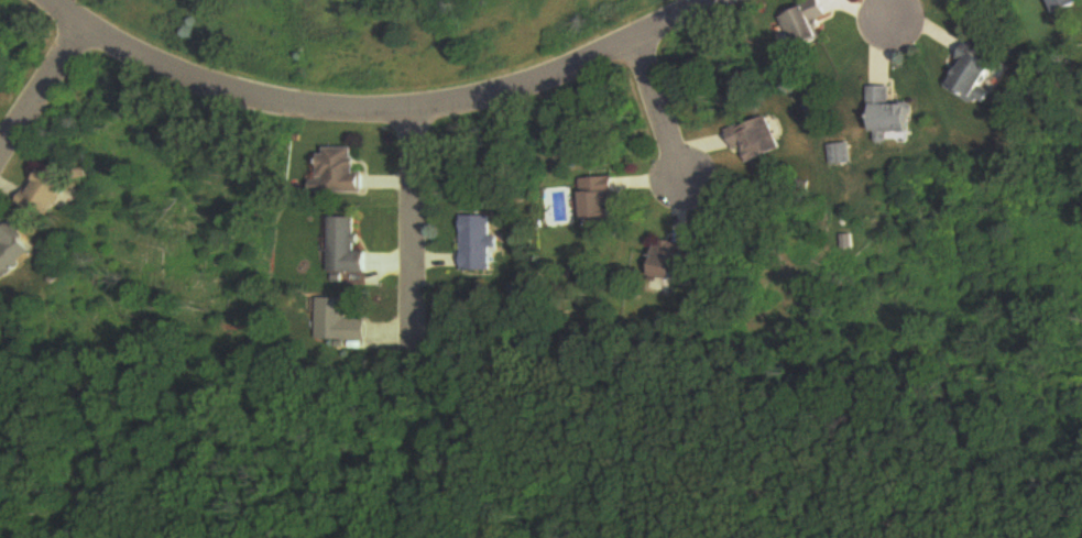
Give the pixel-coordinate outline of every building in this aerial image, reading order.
[(833,17),(826,0),(821,0),(783,15),(798,51),(828,39),(822,22),(833,17)] [(1081,6),(1081,2),(1081,0),(1055,0),(1060,14),(1081,6)] [(946,88),(979,105),(1003,59),(971,41),(946,88)] [(875,143),(899,143),(899,134),(917,134),(917,104),(894,104),(894,87),(874,87),(875,143)] [(733,130),(745,165),(785,152),(773,117),(733,130)] [(831,165),(852,164),(851,144),(830,145),(831,165)] [(325,180),(328,180),(327,192),(367,193),(367,174),(358,174),(359,150),(326,149),(325,180)] [(73,186),(45,168),(24,200),(53,218),(73,186)] [(586,222),(620,220),(618,178),(584,180),(586,222)] [(466,272),(496,272),(496,237),(495,237),(495,217),(466,217),(466,272)] [(372,273),(372,253),(361,253),(361,218),(334,218),(334,273),(372,273)] [(3,243),(0,245),(0,283),(40,254),(16,221),(0,233),(0,239),(3,243)] [(687,244),(655,241),(651,277),(683,280),(687,244)] [(349,321),(349,300),(320,299),(320,341),(370,342),(370,321),(349,321)]
